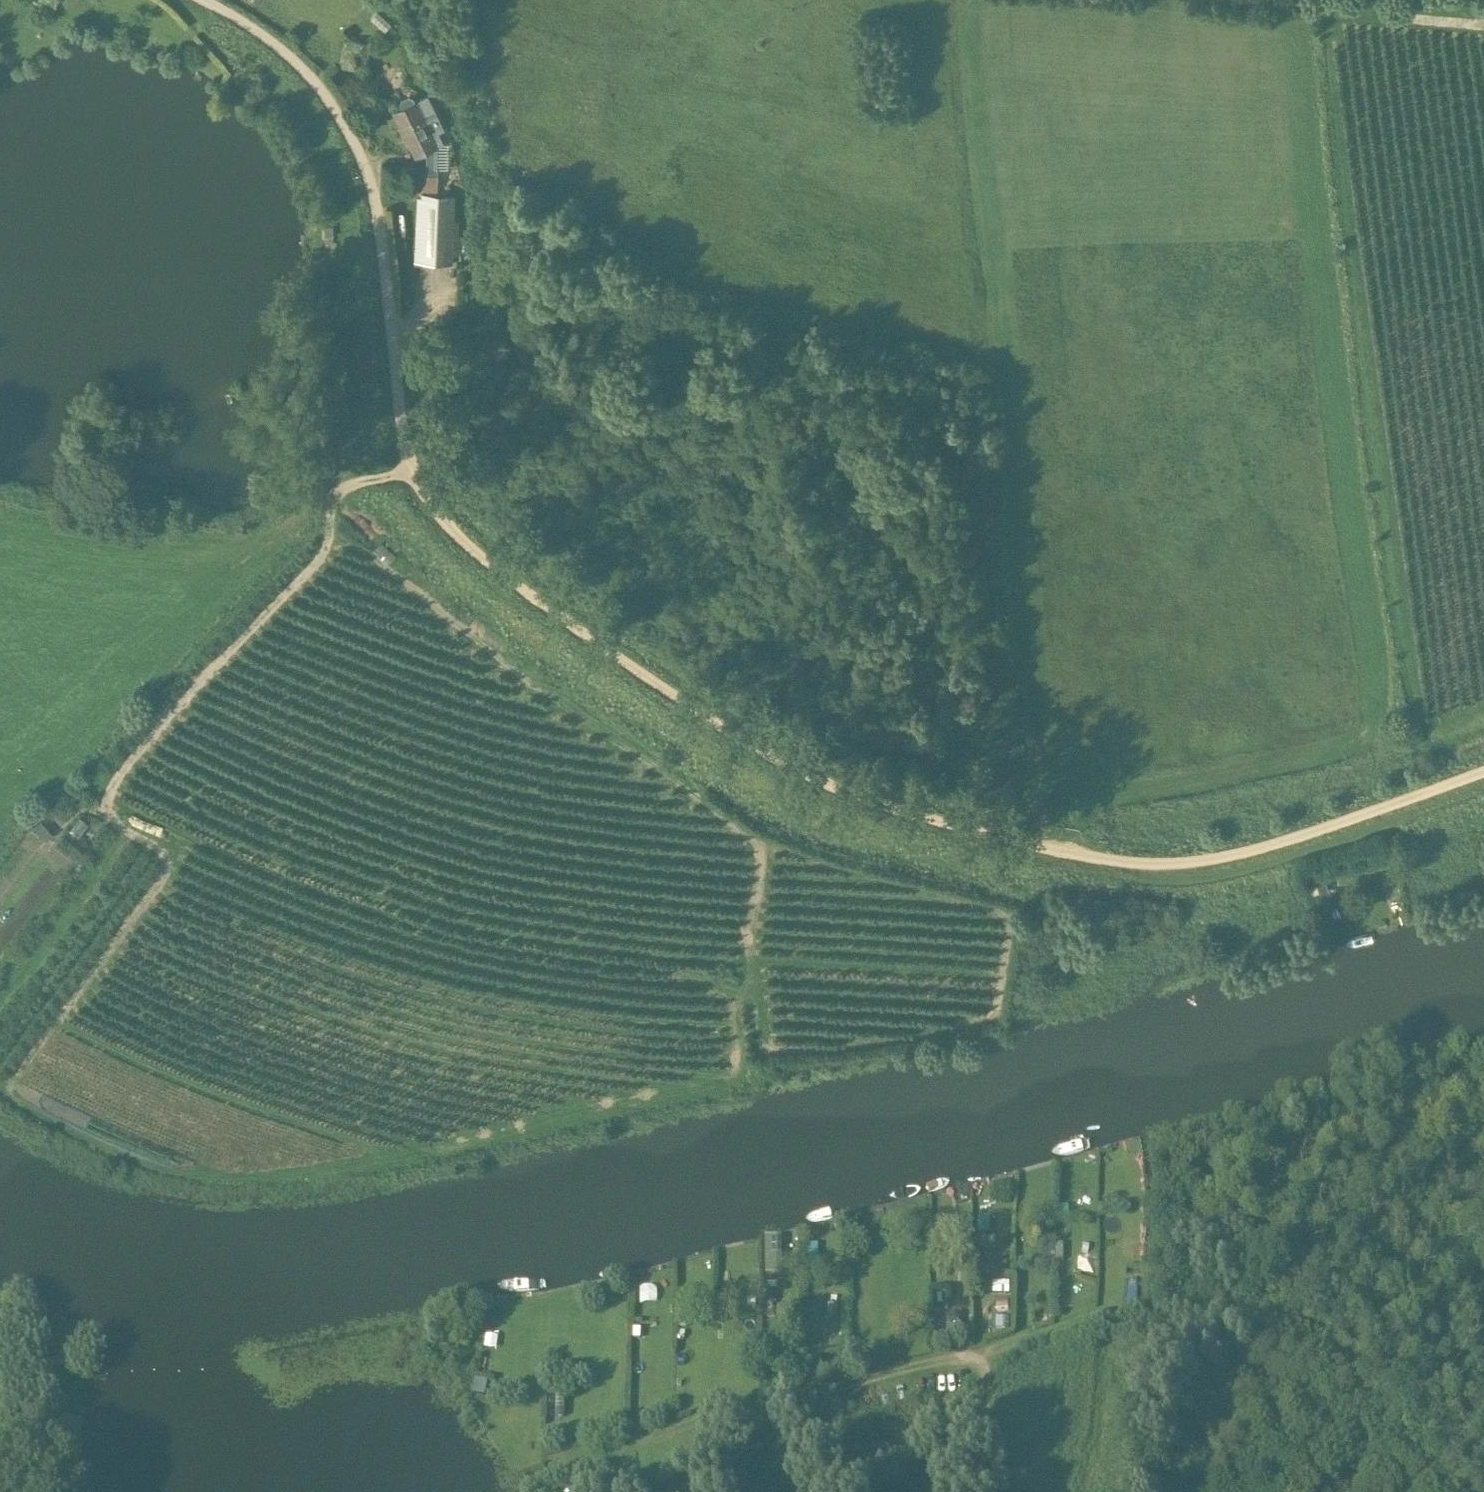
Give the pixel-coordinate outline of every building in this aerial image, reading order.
[(411,167),(410,190),(437,191),(438,168),(437,168),(438,147),(444,144),(438,130),(445,127),(438,113),(426,119),(418,100),(416,101),(414,97),(409,95),(401,99),(400,104),(402,108),(393,112),(400,127),(398,127),(406,145),(409,144),(415,157),(427,152),(426,167),(411,167)] [(420,263),(453,264),(454,255),(462,255),(463,235),(460,235),(460,220),(455,220),(456,196),(422,195),(420,263)] [(396,555),(381,541),(373,550),(388,564),(396,555)] [(1008,1311),(1011,1311),(1011,1272),(992,1272),(992,1328),(1008,1328),(1008,1311)]
